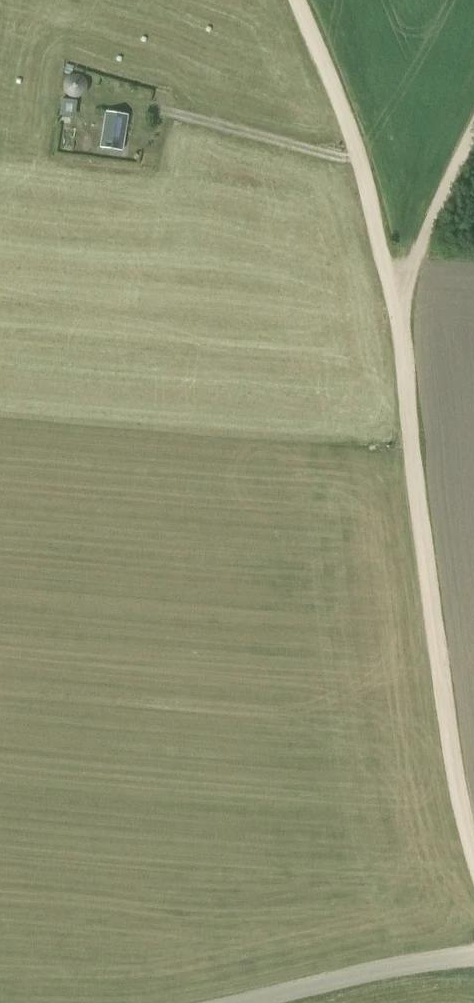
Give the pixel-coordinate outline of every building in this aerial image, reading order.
[(71,98),(74,99),(78,99),(80,98),(81,98),(83,97),(85,95),(86,94),(87,91),(88,89),(88,87),(88,85),(88,84),(87,81),(86,79),(84,77),(83,76),(81,75),(78,74),(76,74),(74,74),(72,74),(70,75),(67,77),(66,78),(65,80),(64,83),(63,85),(63,87),(63,89),(64,92),(65,93),(67,95),(68,97),(71,98)] [(74,116),(75,100),(62,99),(60,115),(74,116)] [(123,141),(127,114),(107,111),(101,147),(113,149),(115,140),(123,141)]
